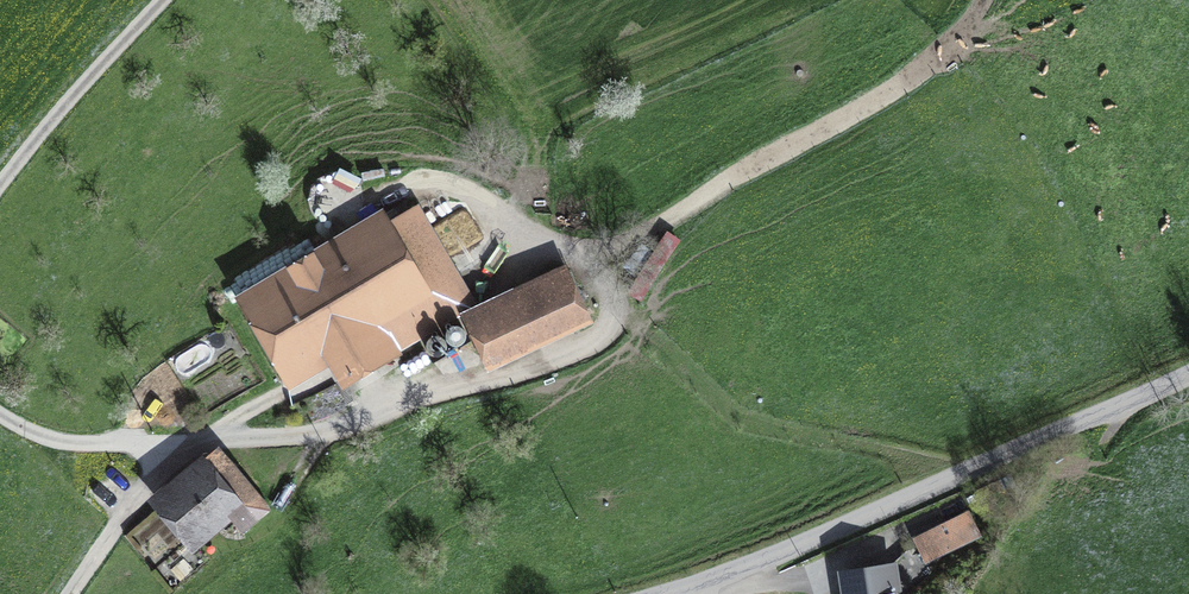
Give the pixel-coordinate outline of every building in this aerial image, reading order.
[(389,230),(256,308),(291,367),(325,347),(346,382),(471,309),(408,202),(381,217),(389,230)] [(561,275),(474,313),(492,355),(579,315),(561,275)] [(240,530),(264,509),(220,457),(163,504),(193,539),(225,512),(240,530)] [(920,539),(923,545),(930,558),(979,533),(969,514),(920,539)] [(889,570),(892,593),(922,593),(940,579),(930,558),(923,545),(911,550),(889,570)] [(889,570),(848,576),(851,593),(892,593),(889,570)]
